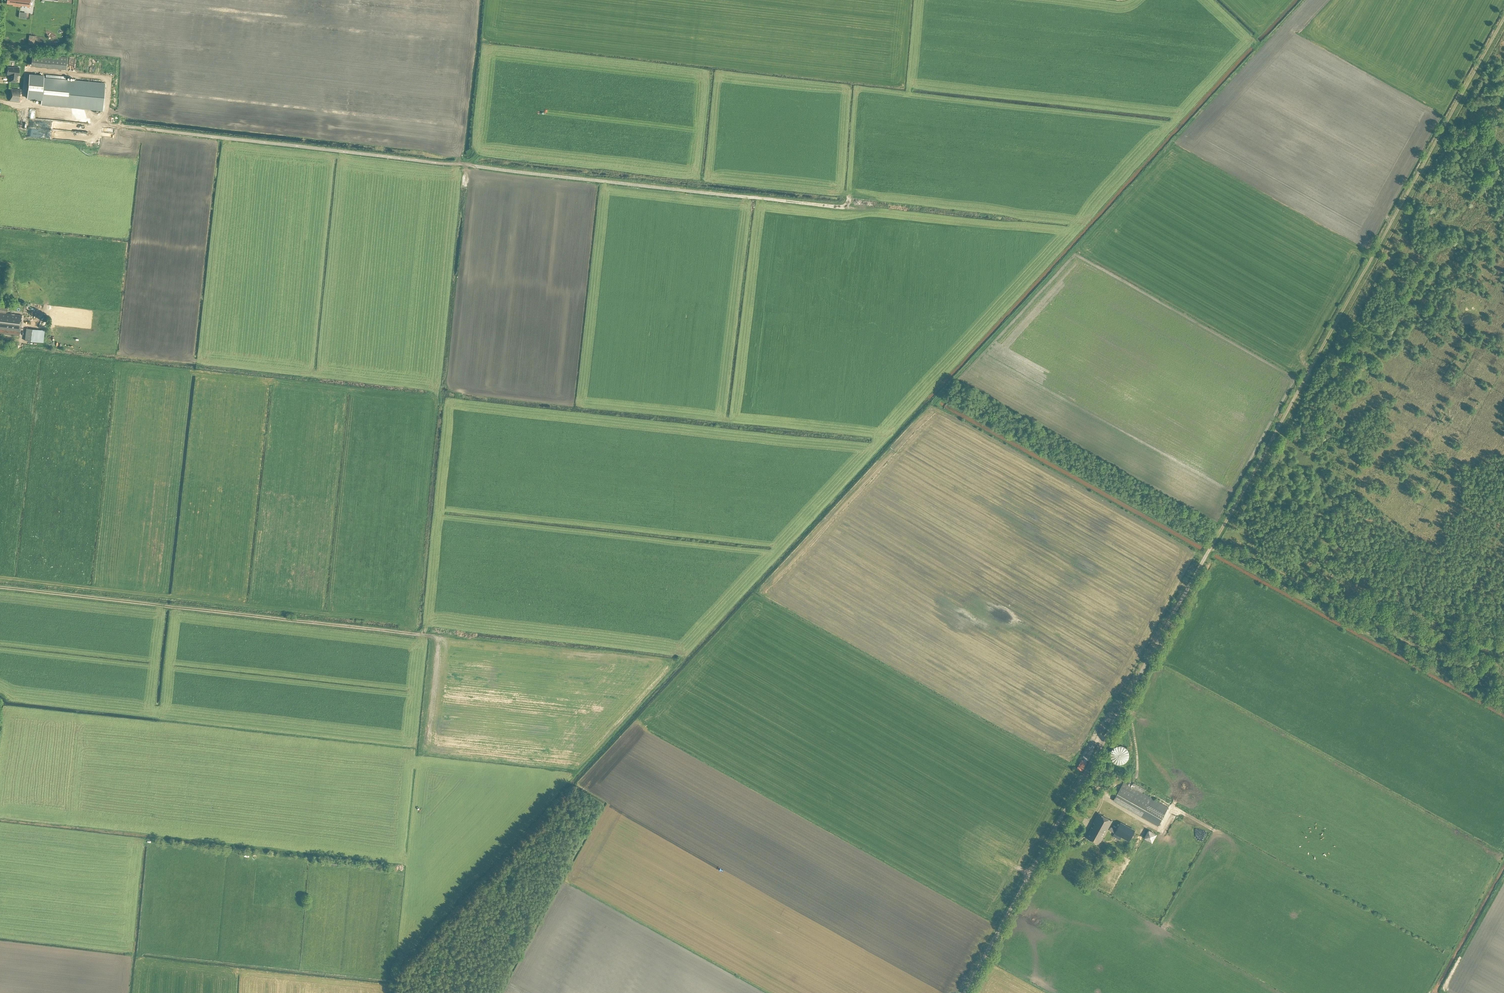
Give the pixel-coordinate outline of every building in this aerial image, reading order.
[(67,57),(33,53),(31,65),(66,69),(67,57)] [(7,67),(6,74),(10,75),(10,81),(16,82),(17,75),(18,75),(19,67),(14,67),(7,67)] [(29,74),(27,98),(41,99),(41,104),(102,110),(105,84),(44,78),(44,76),(29,74)] [(23,88),(11,86),(9,101),(22,102),(23,88)] [(19,336),(22,315),(0,312),(0,334),(19,336)] [(26,328),(25,340),(37,342),(38,329),(26,328)] [(1111,750),(1110,753),(1110,755),(1111,758),(1113,760),(1115,762),(1117,763),(1120,764),(1122,763),(1125,762),(1127,761),(1129,758),(1129,756),(1129,753),(1129,750),(1127,748),(1125,746),(1123,745),(1120,745),(1117,745),(1115,746),(1113,748),(1111,750)] [(1145,794),(1147,790),(1134,783),(1132,787),(1124,782),(1114,800),(1158,825),(1168,807),(1145,794)] [(1099,844),(1112,820),(1099,813),(1093,823),(1095,824),(1093,827),(1092,827),(1086,837),(1099,844)] [(1135,831),(1121,823),(1115,834),(1129,842),(1135,831)] [(1148,829),(1144,837),(1152,842),(1153,841),(1157,834),(1151,831),(1148,829)]
